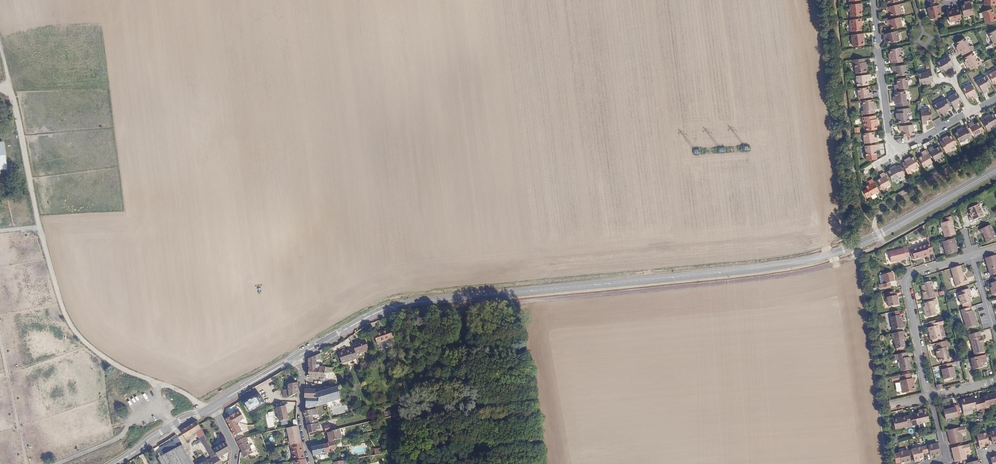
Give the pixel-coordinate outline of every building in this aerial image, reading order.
[(973,14),(970,2),(965,3),(965,4),(961,5),(964,16),(973,14)] [(858,4),(850,5),(851,16),(857,16),(862,15),(861,11),(861,7),(862,7),(861,3),(858,4)] [(902,14),(900,4),(888,7),(889,13),(890,13),(891,16),(902,14)] [(939,5),(928,7),(931,19),(940,17),(939,12),(939,9),(940,8),(939,5)] [(950,22),(961,19),(958,8),(955,8),(955,10),(952,11),(947,12),(950,22)] [(995,21),(995,17),(994,14),(992,9),(983,12),(986,23),(995,21)] [(891,29),(901,27),(898,18),(888,20),(889,26),(890,26),(891,29)] [(858,19),(850,20),(851,31),(860,31),(861,30),(860,26),(860,22),(861,22),(861,19),(858,19)] [(888,43),(899,41),(897,31),(885,34),(886,40),(887,39),(888,43)] [(860,34),(852,35),(853,47),(862,46),(863,45),(863,41),(862,37),(864,37),(863,33),(860,34)] [(961,52),(963,55),(974,49),(972,45),(970,46),(965,38),(956,43),(958,46),(959,48),(957,49),(959,53),(961,52)] [(901,47),(891,50),(891,53),(891,55),(889,55),(890,59),(892,59),(892,63),(905,62),(905,57),(902,58),(901,47)] [(969,67),(971,70),(982,64),(980,60),(978,61),(974,53),(964,58),(966,61),(967,63),(965,64),(968,68),(969,67)] [(950,67),(954,65),(947,54),(944,56),(945,58),(936,63),(941,73),(944,71),(946,70),(947,71),(949,70),(951,69),(950,67)] [(864,59),(851,60),(852,64),(854,63),(855,73),(866,72),(865,68),(865,66),(867,66),(867,62),(865,62),(864,59)] [(896,71),(896,76),(907,75),(906,65),(892,67),(892,71),(896,71)] [(927,72),(917,74),(920,85),(923,83),(925,83),(925,85),(930,84),(930,82),(933,81),(932,76),(930,69),(927,69),(927,72)] [(988,74),(993,83),(995,82),(995,70),(988,74)] [(870,74),(856,76),(857,85),(868,84),(868,79),(871,79),(870,74)] [(986,88),(990,85),(985,76),(976,81),(983,93),(987,91),(986,88)] [(894,85),(895,90),(908,88),(907,78),(897,79),(897,84),(894,85)] [(971,83),(962,89),(967,98),(972,95),(974,98),(978,96),(971,83)] [(868,87),(858,88),(859,98),(873,97),(872,92),(869,92),(868,87)] [(896,103),(896,106),(910,105),(909,101),(907,101),(905,92),(895,93),(895,96),(896,98),(894,98),(894,103),(896,103)] [(956,92),(948,97),(955,109),(959,107),(957,103),(962,101),(956,92)] [(933,106),(938,115),(941,113),(942,115),(947,112),(946,110),(947,110),(950,108),(944,97),(941,98),(942,101),(933,106)] [(873,99),(862,101),(864,111),(861,111),(862,114),(875,113),(874,109),(876,109),(875,105),(874,105),(874,103),(873,99)] [(898,120),(899,123),(909,122),(908,112),(911,112),(910,108),(897,109),(898,113),(896,113),(896,118),(898,118),(898,120)] [(921,120),(922,125),(927,125),(926,121),(932,120),(930,109),(920,111),(921,120)] [(995,124),(995,118),(994,114),(991,116),(989,117),(988,115),(984,117),(985,119),(981,121),(988,132),(991,130),(990,128),(995,124)] [(875,116),(862,117),(862,121),(865,120),(866,130),(876,129),(876,125),(876,123),(877,123),(877,119),(875,119),(875,116)] [(976,138),(985,133),(980,124),(975,126),(973,123),(969,126),(976,138)] [(904,136),(914,135),(913,125),(899,126),(900,131),(903,131),(904,136)] [(973,138),(966,127),(963,129),(962,128),(958,130),(959,131),(957,132),(954,134),(960,143),(968,138),(969,140),(973,138)] [(871,132),(860,134),(862,143),(876,142),(875,137),(872,137),(871,132)] [(957,145),(952,136),(949,137),(947,138),(946,137),(942,139),(943,140),(939,142),(946,153),(950,151),(948,149),(957,145)] [(876,144),(862,146),(863,156),(874,155),(873,150),(877,149),(876,144)] [(935,161),(944,156),(938,146),(934,149),(932,146),(928,149),(935,161)] [(923,167),(932,162),(925,150),(922,152),(923,155),(918,158),(923,167)] [(911,170),(919,166),(914,156),(910,158),(909,159),(908,158),(904,160),(905,161),(902,163),(908,174),(912,173),(911,170)] [(902,178),(905,176),(899,165),(896,166),(895,165),(891,167),(892,169),(890,170),(887,172),(892,181),(901,176),(902,178)] [(882,189),(891,185),(884,172),(880,175),(881,178),(877,180),(882,189)] [(870,196),(879,191),(872,179),(868,181),(870,184),(865,187),(870,196)] [(969,208),(971,213),(972,216),(971,217),(972,220),(983,215),(978,204),(969,208)] [(945,237),(954,235),(955,235),(952,224),(953,224),(951,217),(946,218),(947,221),(941,223),(945,237)] [(986,242),(995,238),(990,225),(979,230),(981,233),(982,233),(986,242)] [(957,252),(956,248),(954,243),(955,242),(954,238),(943,242),(946,255),(957,252)] [(933,253),(930,242),(925,243),(926,245),(911,249),(914,259),(929,255),(929,254),(933,253)] [(905,258),(910,257),(908,249),(904,250),(903,248),(889,251),(891,262),(905,259),(905,258)] [(995,255),(985,258),(990,275),(995,273),(995,257),(995,255)] [(960,266),(950,269),(955,286),(957,285),(958,286),(961,286),(961,284),(967,282),(966,278),(964,279),(960,266)] [(894,281),(892,272),(883,275),(885,284),(879,285),(880,289),(891,286),(890,282),(894,281)] [(921,283),(925,300),(938,297),(937,291),(933,292),(931,281),(921,283)] [(970,302),(969,297),(968,293),(970,292),(969,289),(958,292),(960,296),(959,296),(961,304),(970,302)] [(895,295),(894,291),(886,293),(889,307),(897,305),(896,300),(896,295),(895,295)] [(936,300),(932,301),(924,303),(925,307),(924,307),(924,308),(925,313),(926,317),(936,315),(934,305),(937,305),(936,300)] [(970,311),(969,307),(961,310),(966,328),(977,324),(973,310),(970,311)] [(898,311),(891,312),(891,317),(890,317),(893,329),(902,327),(901,319),(900,315),(899,315),(898,311)] [(943,324),(942,319),(929,322),(930,327),(928,328),(929,332),(930,332),(931,335),(929,335),(930,340),(932,340),(941,338),(938,325),(943,324)] [(392,331),(376,336),(380,346),(396,341),(392,331)] [(981,337),(980,331),(969,335),(970,340),(971,340),(974,354),(984,352),(982,344),(982,342),(983,341),(982,337),(981,337)] [(902,332),(892,334),(892,338),(894,338),(896,348),(905,347),(902,332)] [(368,341),(355,346),(356,349),(358,356),(371,352),(368,341)] [(949,359),(945,341),(936,343),(938,349),(936,350),(936,354),(937,354),(939,362),(949,359)] [(343,365),(359,360),(358,356),(356,349),(340,354),(343,365)] [(906,352),(894,355),(895,359),(899,359),(901,371),(911,369),(909,361),(910,361),(909,357),(907,357),(906,352)] [(978,360),(977,357),(970,358),(973,370),(983,367),(981,359),(978,360)] [(951,367),(950,363),(942,365),(943,369),(941,370),(944,379),(955,377),(953,367),(951,367)] [(316,368),(308,368),(308,376),(326,376),(326,369),(334,370),(334,367),(320,366),(319,368),(316,368)] [(905,374),(902,375),(903,380),(901,381),(903,393),(915,391),(912,379),(910,379),(909,373),(909,374),(905,374)] [(297,394),(297,381),(292,382),(291,383),(287,384),(287,389),(288,390),(289,391),(290,397),(297,394)] [(307,389),(305,389),(304,398),(306,399),(306,410),(317,407),(326,404),(337,401),(341,399),(339,387),(314,393),(313,388),(307,389)] [(979,399),(981,408),(986,407),(985,406),(995,403),(995,394),(986,396),(983,396),(983,398),(979,399)] [(263,405),(258,397),(243,406),(247,414),(263,405)] [(966,399),(960,400),(963,411),(976,408),(976,410),(981,408),(979,399),(974,400),(974,399),(966,401),(966,399)] [(285,405),(277,407),(280,421),(288,419),(285,405)] [(951,406),(951,407),(951,409),(949,409),(943,410),(945,420),(957,417),(955,405),(951,406)] [(316,408),(304,412),(307,426),(315,424),(313,418),(313,416),(318,414),(316,408)] [(397,416),(397,419),(400,418),(399,409),(387,411),(388,417),(397,416)] [(919,413),(910,415),(911,422),(912,425),(929,421),(926,409),(922,410),(922,413),(919,413)] [(244,418),(240,410),(235,413),(230,415),(230,416),(225,418),(234,436),(242,432),(237,422),(244,418)] [(907,423),(905,416),(902,417),(901,418),(893,420),(895,430),(905,427),(907,427),(907,423)] [(197,422),(180,432),(184,439),(202,430),(197,422)] [(315,424),(307,426),(309,434),(316,432),(316,430),(320,429),(319,425),(322,425),(321,422),(315,424)] [(324,425),(325,432),(327,431),(332,430),(330,423),(324,425)] [(293,445),(301,444),(297,426),(287,428),(290,445),(293,445)] [(964,427),(963,427),(947,430),(948,434),(949,434),(951,444),(961,442),(960,434),(965,432),(964,427)] [(333,440),(339,439),(337,429),(332,430),(327,431),(329,441),(333,440)] [(977,435),(978,441),(978,443),(988,440),(988,439),(986,433),(977,435)] [(246,437),(237,441),(241,448),(243,452),(241,453),(244,458),(253,453),(247,441),(248,440),(246,437)] [(328,443),(312,447),(314,456),(330,452),(329,451),(328,443)] [(941,455),(938,443),(925,446),(926,453),(930,452),(930,455),(935,454),(937,454),(937,456),(941,455)] [(162,463),(188,463),(176,444),(157,456),(162,463)] [(227,444),(215,451),(218,455),(223,463),(224,463),(229,461),(228,451),(229,450),(227,444)] [(295,461),(304,459),(301,444),(293,445),(294,450),(291,451),(293,461),(295,461)] [(968,445),(968,444),(960,446),(957,447),(951,448),(952,452),(953,452),(955,461),(966,459),(964,451),(969,450),(968,445)] [(925,446),(911,449),(913,456),(915,462),(918,461),(917,458),(919,458),(923,457),(923,454),(926,453),(925,446)] [(907,463),(911,463),(910,457),(908,450),(899,452),(901,462),(905,461),(907,461),(907,463)] [(218,455),(208,461),(209,463),(223,463),(218,455)]
